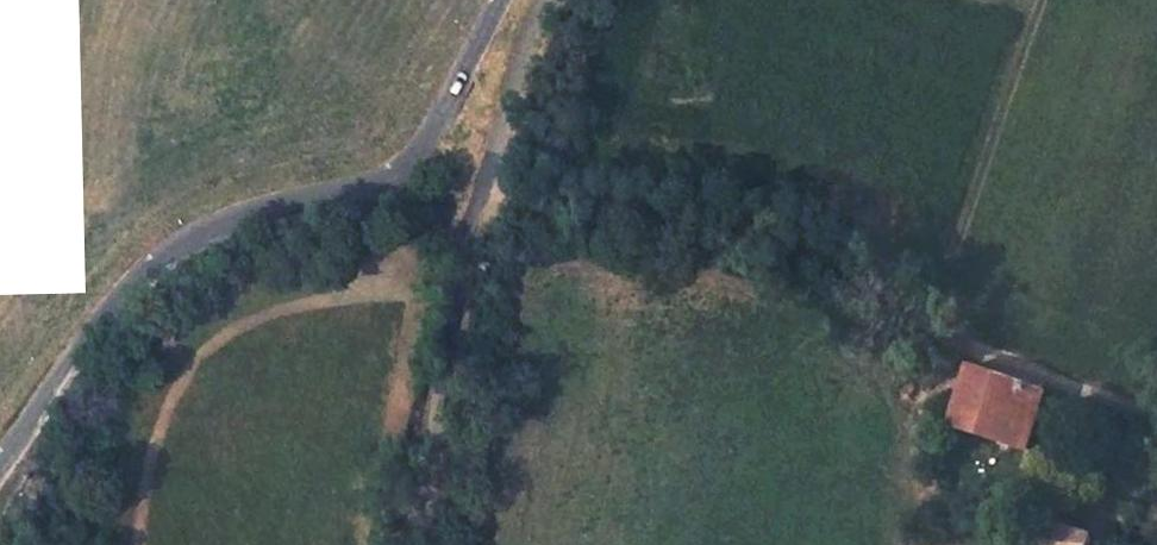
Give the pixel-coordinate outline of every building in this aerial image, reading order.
[(954,426),(1027,450),(1044,390),(971,366),(954,426)] [(1078,522),(1043,527),(1046,544),(1083,544),(1078,522)]
